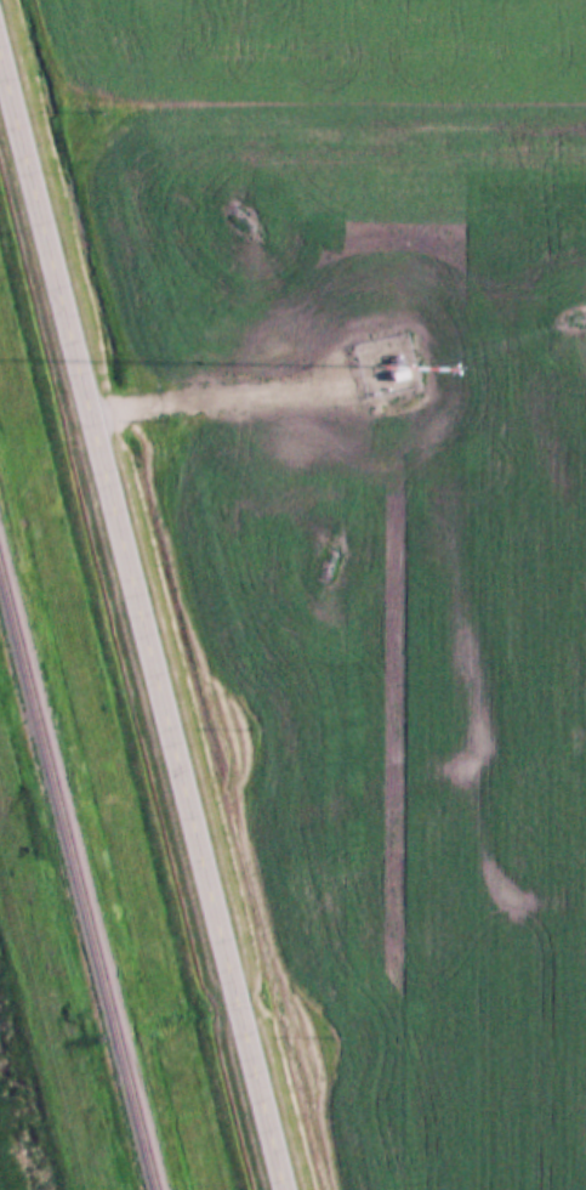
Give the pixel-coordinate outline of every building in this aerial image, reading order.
[(398,369),(414,365),(416,375),(399,379),(398,369)]
